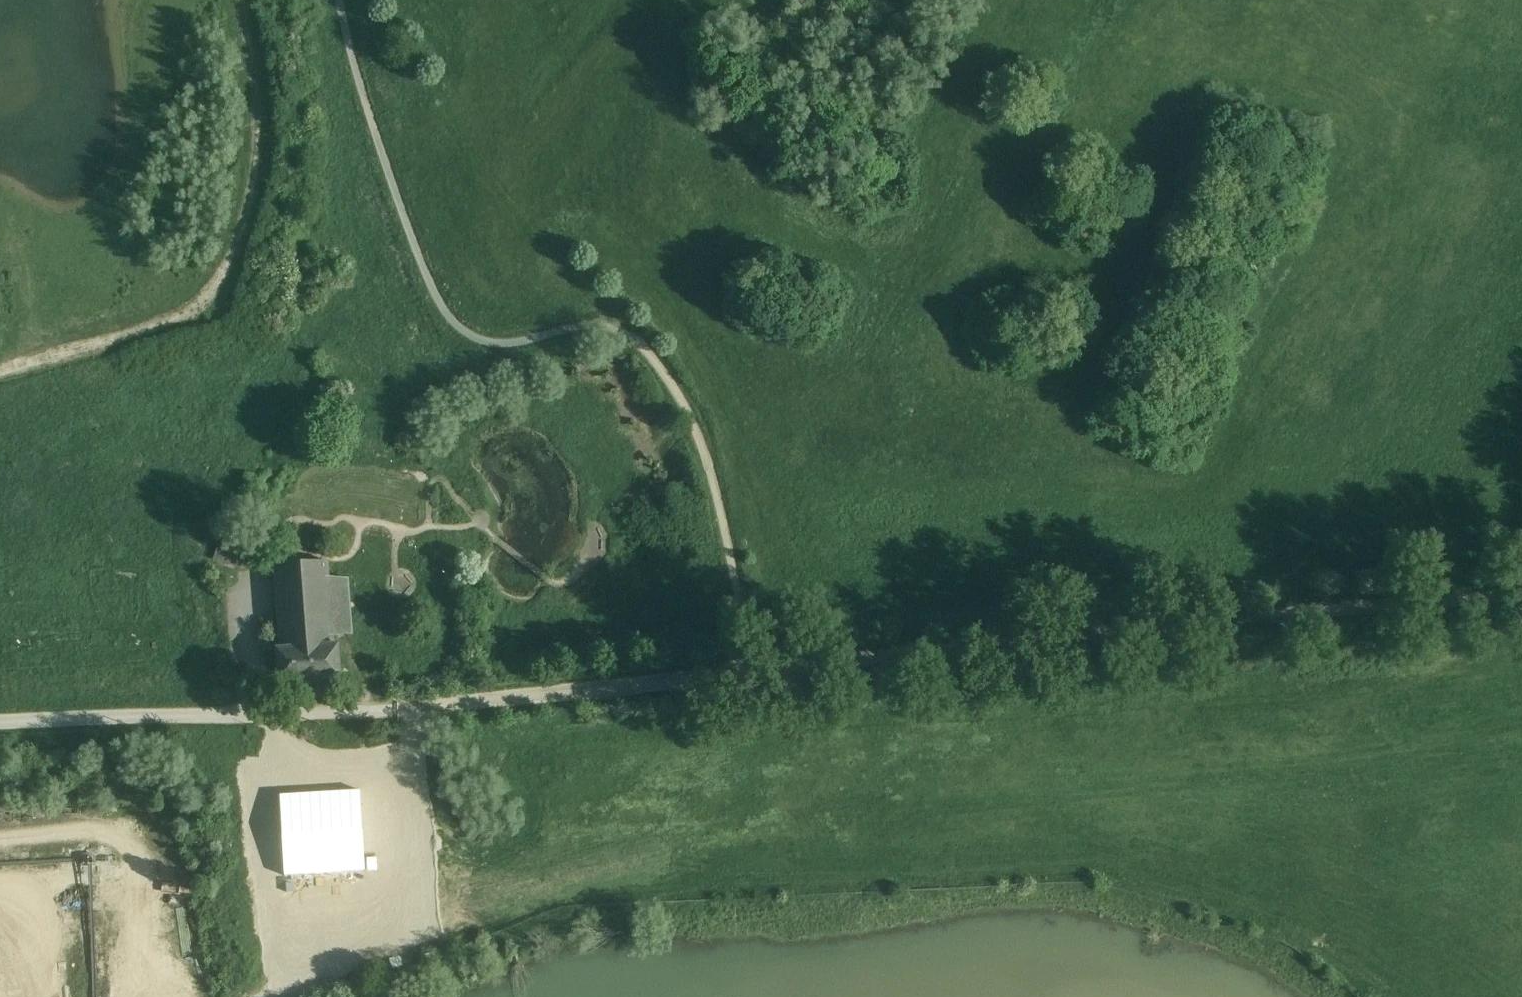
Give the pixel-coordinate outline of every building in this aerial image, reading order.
[(239,552),(219,546),(215,560),(234,566),(239,552)] [(346,575),(328,576),(327,566),(280,568),(282,646),(277,647),(280,682),(341,677),(339,642),(333,642),(332,633),(349,632),(346,575)]
